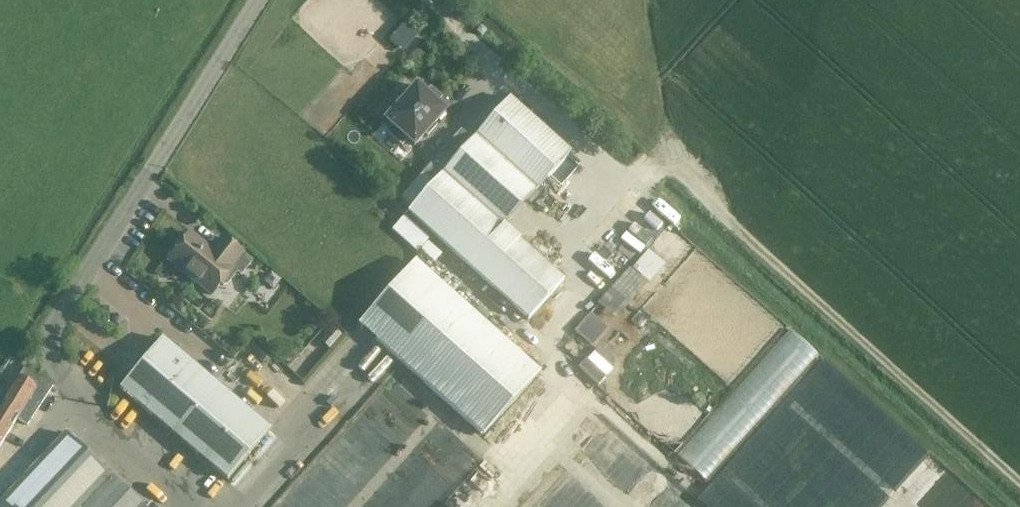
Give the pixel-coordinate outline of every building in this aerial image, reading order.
[(390,36),(404,48),(421,30),(407,18),(390,36)] [(442,97),(430,86),(426,93),(415,84),(384,120),(391,127),(388,131),(403,145),(407,140),(414,146),(445,109),(437,102),(442,97)] [(507,224),(573,151),(511,96),(473,138),(472,139),(461,130),(436,160),(447,168),(410,210),(493,284),(529,317),(559,284),(566,277),(507,224)] [(406,214),(394,227),(419,249),(431,236),(406,214)] [(169,257),(203,284),(212,291),(235,263),(233,262),(243,250),(222,234),(213,246),(191,229),(169,257)] [(630,302),(665,261),(648,246),(613,288),(630,302)] [(415,260),(394,284),(358,323),(483,436),(540,372),(442,284),(415,260)] [(592,310),(575,327),(592,343),(609,325),(592,310)] [(791,326),(680,452),(709,478),(820,352),(791,326)] [(162,337),(119,387),(227,479),(270,429),(162,337)] [(581,361),(596,379),(617,361),(602,343),(581,361)] [(6,402),(0,398),(0,406),(2,408),(1,409),(18,420),(17,422),(27,428),(53,388),(27,370),(6,402)] [(0,411),(0,449),(9,455),(19,440),(9,434),(17,422),(18,420),(1,409),(0,411)] [(151,502),(147,506),(115,477),(112,474),(110,475),(65,432),(0,501),(0,506),(157,506),(151,502)]
